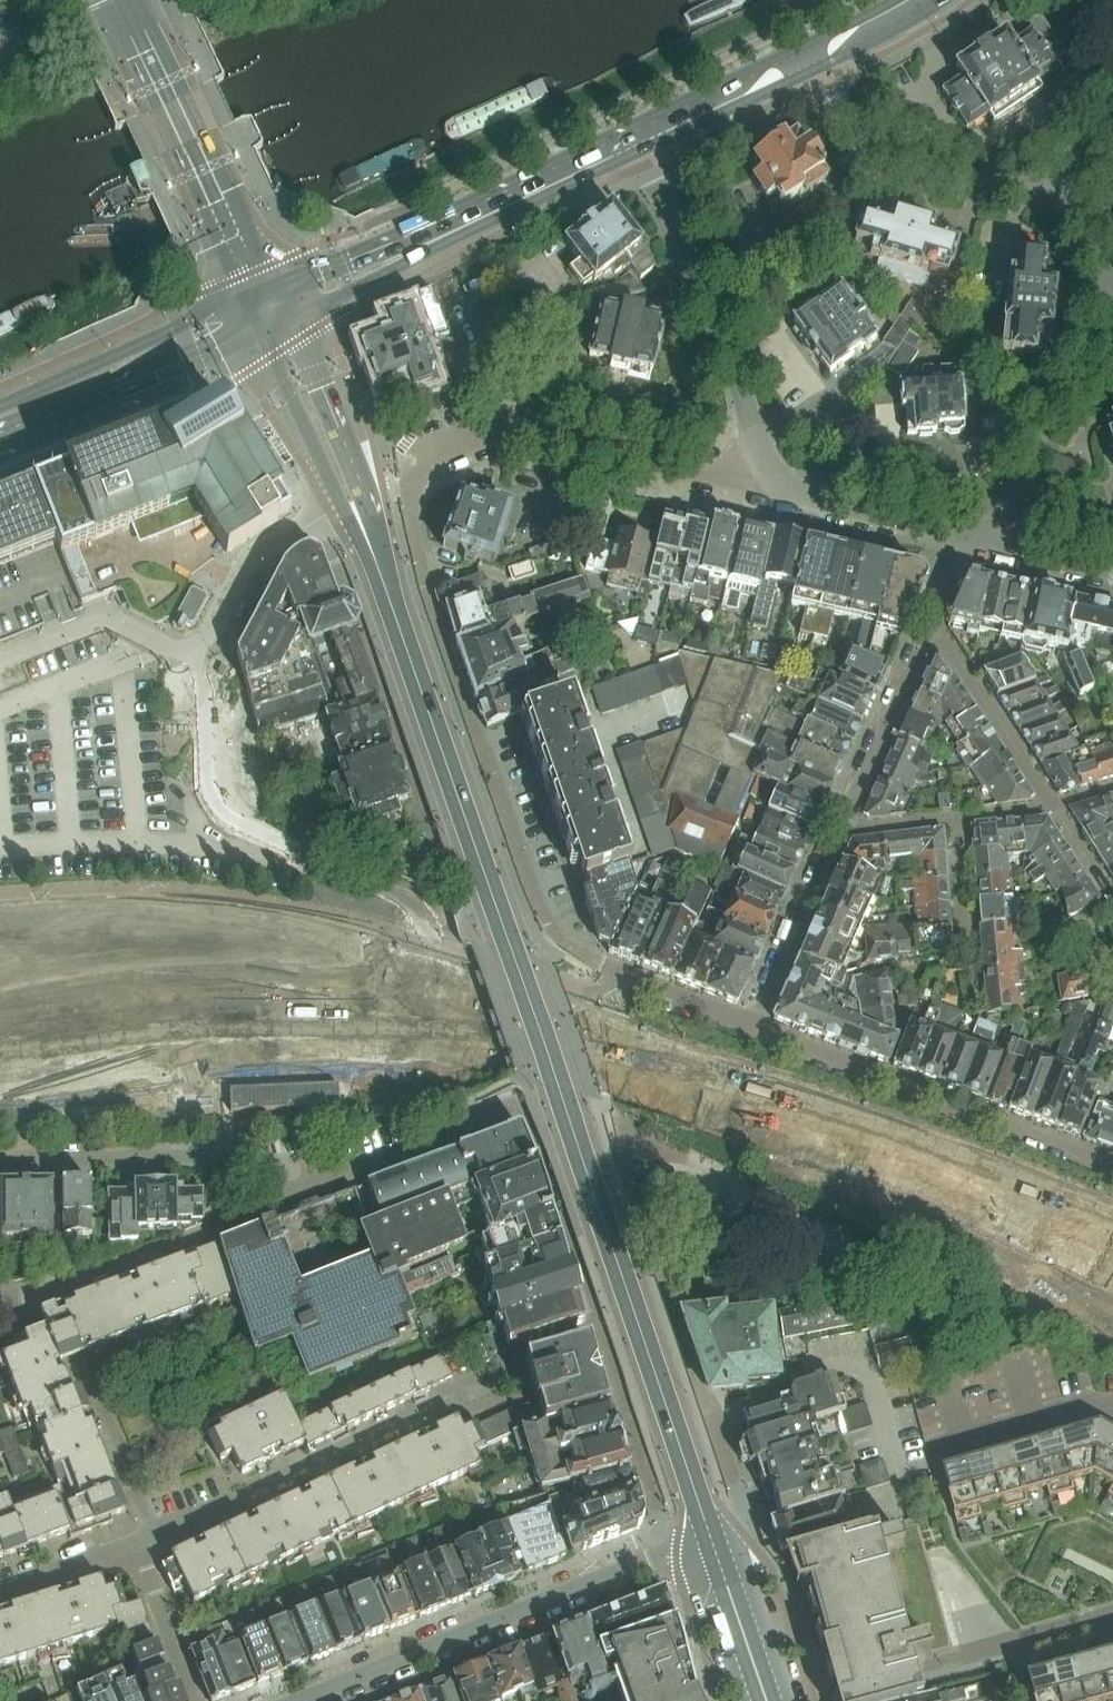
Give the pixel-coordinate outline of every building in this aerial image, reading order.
[(683,16),(692,34),(765,0),(717,0),(683,16)] [(1052,66),(1066,56),(1042,20),(1035,19),(1030,23),(1028,30),(1030,32),(1010,45),(1005,36),(1004,37),(1004,36),(1002,37),(1003,38),(958,67),(957,68),(956,69),(963,78),(945,91),(944,90),(943,92),(943,93),(942,93),(943,95),(944,94),(966,127),(967,130),(986,117),(988,120),(1039,86),(1037,83),(1055,71),(1052,66)] [(550,73),(442,123),(452,145),(560,95),(550,73)] [(426,133),(331,176),(341,196),(435,153),(426,133)] [(752,180),(767,201),(773,197),(779,205),(797,192),(801,197),(827,179),(816,162),(818,160),(808,145),(805,147),(796,133),(784,141),(782,138),(771,146),(773,149),(763,156),(761,156),(760,156),(758,156),(757,157),(755,158),(754,159),(754,160),(753,162),(753,163),(753,165),(754,166),(755,167),(756,169),(757,169),(759,170),(760,170),(762,173),(752,180)] [(141,170),(140,171),(132,174),(139,188),(147,184),(141,170)] [(652,271),(653,268),(653,264),(649,259),(644,253),(643,253),(638,246),(640,245),(640,244),(639,242),(638,243),(638,242),(640,239),(641,238),(641,234),(640,233),(638,230),(637,229),(633,228),(632,228),(628,230),(613,210),(613,209),(612,208),(611,208),(610,208),(609,209),(567,242),(565,243),(566,243),(565,244),(566,244),(565,245),(567,246),(580,263),(570,271),(583,287),(592,279),(594,281),(601,276),(604,279),(611,274),(613,277),(621,272),(624,274),(630,269),(640,281),(650,273),(652,271)] [(933,228),(933,226),(892,214),(891,216),(865,209),(862,220),(861,219),(851,253),(869,258),(869,256),(879,259),(875,273),(925,288),(929,275),(946,280),(949,270),(950,270),(957,247),(941,243),(944,232),(933,228)] [(1008,276),(1004,303),(1051,308),(1054,287),(1051,287),(1053,274),(1041,273),(1043,258),(1019,255),(1016,277),(1008,276)] [(860,350),(874,340),(860,321),(863,318),(856,308),(852,311),(837,292),(815,309),(813,307),(791,323),(806,342),(798,348),(807,359),(815,354),(830,373),(845,362),(850,369),(866,357),(860,350)] [(0,312),(0,336),(40,316),(30,296),(0,312)] [(1051,308),(1004,303),(999,352),(1039,357),(1044,353),(1046,329),(1048,329),(1051,308)] [(649,383),(665,321),(645,316),(647,311),(620,304),(619,310),(600,304),(587,357),(608,363),(606,372),(649,383)] [(433,394),(433,390),(437,388),(431,370),(433,369),(422,337),(435,332),(431,321),(425,306),(409,311),(386,319),(384,320),(389,333),(358,343),(359,345),(366,365),(366,366),(366,368),(368,367),(376,388),(376,390),(396,383),(399,391),(400,393),(408,390),(410,395),(410,397),(415,396),(421,399),(433,394)] [(913,327),(899,318),(882,343),(898,355),(888,370),(901,379),(918,354),(902,343),(913,327)] [(936,388),(932,388),(931,380),(920,380),(921,385),(899,387),(900,409),(909,408),(910,418),(905,418),(906,438),(936,436),(935,427),(964,425),(960,381),(958,381),(957,368),(940,369),(941,383),(936,383),(936,388)] [(278,520),(290,513),(239,430),(238,431),(222,405),(193,420),(165,431),(33,484),(56,543),(61,554),(142,521),(148,538),(204,516),(227,553),(260,533),(278,521),(278,520)] [(1074,472),(1056,459),(1051,477),(1074,472)] [(56,543),(33,484),(0,497),(0,566),(56,543)] [(451,521),(443,547),(459,553),(463,561),(472,564),(481,560),(494,563),(501,539),(510,541),(519,512),(510,509),(511,508),(481,499),(480,502),(461,496),(453,521),(451,521)] [(670,589),(687,518),(685,519),(674,516),(668,518),(668,519),(663,518),(654,555),(648,584),(670,589)] [(670,589),(692,593),(707,525),(703,524),(698,518),(691,516),(687,518),(670,589)] [(707,600),(721,603),(740,528),(716,522),(717,521),(708,520),(707,525),(692,593),(692,594),(690,602),(705,605),(707,600)] [(742,596),(756,599),(770,536),(750,531),(750,530),(740,528),(721,603),(723,603),(721,610),(738,614),(742,596)] [(608,586),(636,593),(639,581),(642,581),(653,539),(617,530),(614,544),(601,541),(602,538),(596,538),(596,540),(591,538),(584,568),(611,575),(608,586)] [(777,582),(794,586),(805,544),(770,536),(756,599),(750,628),(766,631),(777,582)] [(822,548),(805,544),(794,586),(789,606),(805,610),(799,635),(813,638),(834,550),(823,547),(822,548)] [(282,568),(277,578),(336,602),(321,558),(305,550),(299,553),(296,555),(292,557),(289,560),(282,568)] [(847,619),(863,559),(844,554),(845,553),(834,550),(813,638),(828,641),(834,616),(847,619)] [(879,562),(863,559),(847,619),(863,623),(876,626),(891,565),(879,562)] [(901,632),(902,633),(925,582),(920,572),(902,568),(901,567),(891,565),(876,626),(875,632),(898,637),(901,632)] [(512,570),(516,584),(526,581),(522,567),(512,570)] [(979,623),(988,582),(982,580),(983,578),(966,574),(948,616),(951,617),(979,623)] [(303,614),(336,602),(277,578),(264,602),(300,618),(303,614)] [(455,642),(456,643),(511,625),(589,603),(581,580),(529,595),(530,601),(494,611),(489,591),(482,593),(477,578),(457,585),(456,586),(449,582),(440,585),(435,595),(438,604),(446,608),(446,609),(447,611),(456,642),(455,642)] [(644,602),(648,584),(640,582),(636,600),(644,602)] [(988,582),(979,623),(978,627),(985,629),(987,624),(1002,628),(1012,588),(988,582)] [(1023,636),(1033,591),(1032,591),(1032,592),(1012,588),(1002,628),(1001,632),(1023,636)] [(206,597),(192,589),(172,627),(181,632),(185,625),(193,629),(212,594),(209,592),(206,597)] [(1033,591),(1023,636),(1022,641),(1066,651),(1067,646),(1073,644),(1067,631),(1068,628),(1072,617),(1068,601),(1069,600),(1055,597),(1055,598),(1035,593),(1036,592),(1033,591)] [(1068,628),(1097,635),(1094,651),(1097,658),(1110,661),(1112,656),(1112,611),(1081,604),(1074,602),(1074,603),(1068,601),(1072,617),(1068,628)] [(259,736),(276,732),(330,714),(298,623),(300,618),(264,602),(238,653),(253,714),(259,736)] [(298,623),(330,714),(374,699),(377,698),(342,603),(336,605),(336,602),(303,614),(300,618),(298,623)] [(582,608),(585,621),(593,619),(590,607),(582,608)] [(638,619),(616,624),(630,637),(634,638),(638,619)] [(870,657),(875,632),(876,626),(863,623),(856,651),(848,648),(836,675),(875,693),(888,665),(870,657)] [(527,678),(530,681),(530,680),(536,678),(539,686),(580,669),(574,656),(554,664),(549,653),(520,665),(518,659),(524,656),(524,657),(527,656),(511,625),(456,643),(456,644),(457,645),(456,645),(457,649),(458,649),(474,696),(475,700),(527,678)] [(646,643),(655,645),(658,633),(649,631),(646,643)] [(661,643),(678,648),(681,638),(663,633),(661,643)] [(689,637),(686,649),(697,652),(700,641),(689,637)] [(711,643),(709,652),(722,655),(724,646),(711,643)] [(1087,649),(1062,659),(1077,696),(1094,690),(1087,672),(1096,668),(1087,649)] [(941,651),(936,651),(919,690),(942,699),(954,672),(941,651)] [(777,788),(823,808),(833,786),(795,769),(728,740),(755,670),(679,652),(677,657),(687,685),(693,703),(682,727),(640,742),(645,756),(649,767),(653,779),(657,790),(660,802),(664,813),(668,825),(672,837),(675,846),(674,849),(719,863),(753,779),(777,788)] [(998,656),(973,665),(977,674),(983,672),(1001,666),(998,656)] [(687,685),(677,657),(663,662),(673,690),(687,685)] [(1001,666),(983,672),(998,696),(1035,682),(1020,659),(1001,666)] [(804,660),(800,677),(810,679),(814,663),(804,660)] [(663,662),(651,666),(661,694),(673,690),(663,662)] [(651,666),(639,671),(649,699),(661,694),(651,666)] [(843,763),(765,729),(774,710),(783,689),(788,677),(755,670),(728,740),(795,769),(833,786),(843,763)] [(639,671),(626,675),(637,703),(649,699),(639,671)] [(953,718),(975,705),(954,672),(942,699),(953,718)] [(861,723),(863,718),(874,696),(824,673),(811,701),(819,704),(861,723)] [(626,675),(615,679),(625,707),(637,703),(626,675)] [(1035,682),(998,696),(1009,713),(1045,699),(1060,693),(1057,688),(1042,693),(1038,687),(1052,683),(1048,677),(1035,682)] [(536,678),(530,680),(530,681),(477,703),(486,729),(521,715),(547,706),(539,686),(536,678)] [(612,711),(625,707),(615,679),(602,684),(612,711)] [(602,684),(590,688),(600,716),(612,711),(602,684)] [(852,743),(861,723),(819,704),(811,701),(783,689),(774,710),(834,735),(835,735),(852,743)] [(940,726),(943,728),(945,723),(953,718),(942,699),(919,690),(909,713),(940,726)] [(374,699),(330,714),(276,732),(293,780),(333,766),(332,763),(389,743),(374,699)] [(521,715),(571,862),(576,860),(577,862),(619,845),(570,699),(547,707),(547,706),(521,715)] [(1045,699),(1009,713),(1020,730),(1056,716),(1070,708),(1065,700),(1051,708),(1045,699)] [(953,718),(945,723),(956,739),(959,744),(988,726),(975,705),(953,718)] [(765,729),(843,763),(852,743),(835,735),(834,735),(774,710),(765,729)] [(909,713),(899,735),(933,750),(943,728),(940,726),(909,713)] [(1056,716),(1020,730),(1030,747),(1067,733),(1056,716)] [(968,767),(1001,746),(988,726),(959,744),(955,747),(968,767)] [(1041,763),(1059,757),(1078,751),(1067,733),(1030,747),(1041,763)] [(933,750),(899,735),(889,758),(923,772),(933,750)] [(615,751),(620,764),(645,756),(640,742),(615,751)] [(351,819),(409,799),(390,746),(332,766),(351,819)] [(981,787),(1014,767),(1001,746),(968,767),(981,787)] [(1112,776),(1112,761),(1108,747),(1090,753),(1100,780),(1112,776)] [(1080,787),(1100,780),(1090,753),(1066,761),(1080,787)] [(620,764),(624,776),(649,767),(645,756),(620,764)] [(1041,763),(1060,793),(1080,787),(1066,761),(1063,762),(1059,757),(1041,763)] [(923,772),(889,758),(879,781),(913,796),(923,772)] [(624,776),(628,787),(653,779),(649,767),(624,776)] [(1014,767),(981,787),(992,804),(1030,800),(1033,797),(1014,767)] [(938,772),(939,781),(948,780),(947,771),(938,772)] [(628,787),(632,799),(657,790),(653,779),(628,787)] [(757,781),(750,797),(755,799),(762,783),(757,781)] [(868,820),(904,815),(913,796),(879,781),(864,815),(868,820)] [(767,810),(771,812),(814,830),(823,808),(777,788),(767,810)] [(632,799),(636,810),(660,802),(657,790),(632,799)] [(949,795),(939,796),(940,810),(950,810),(949,795)] [(1112,815),(1112,800),(1112,796),(1068,810),(1081,829),(1112,815)] [(959,807),(972,806),(971,799),(959,800),(959,807)] [(636,810),(639,822),(664,813),(660,802),(636,810)] [(750,807),(744,819),(751,822),(756,810),(750,807)] [(814,830),(771,812),(762,830),(806,849),(814,830)] [(639,822),(643,833),(668,825),(664,813),(639,822)] [(1081,829),(1093,849),(1112,841),(1112,815),(1081,829)] [(1022,819),(1025,854),(1028,853),(1031,857),(1032,856),(1031,855),(1058,836),(1045,816),(1022,819)] [(1008,850),(1008,855),(1025,854),(1022,819),(997,822),(1000,846),(1008,850)] [(1000,846),(997,822),(972,825),(975,849),(1000,846)] [(643,833),(648,845),(672,837),(668,825),(643,833)] [(911,856),(947,853),(945,828),(921,831),(922,850),(910,852),(911,856)] [(749,850),(797,870),(806,849),(762,830),(759,829),(753,841),(742,836),(738,845),(749,850)] [(922,850),(921,831),(884,836),(886,862),(909,859),(911,856),(910,852),(922,850)] [(886,862),(884,836),(853,840),(843,863),(867,872),(866,864),(886,862)] [(1072,858),(1058,836),(1031,855),(1032,856),(1031,857),(1044,876),(1072,858)] [(675,846),(672,837),(648,845),(651,856),(674,849),(675,846)] [(1093,849),(1106,868),(1112,865),(1112,841),(1093,849)] [(619,845),(577,862),(580,868),(583,876),(624,859),(622,853),(619,845)] [(975,849),(977,874),(1009,871),(1008,855),(1008,850),(1000,846),(975,849)] [(784,895),(793,875),(731,847),(722,867),(784,895)] [(911,856),(909,859),(911,859),(912,881),(949,877),(947,853),(911,856)] [(1043,877),(1049,886),(1055,895),(1061,891),(1064,890),(1085,877),(1072,858),(1044,876),(1043,877)] [(598,944),(609,948),(628,905),(634,892),(625,867),(626,866),(624,859),(583,876),(589,891),(582,893),(598,944)] [(640,966),(661,916),(663,910),(665,911),(683,869),(670,863),(649,912),(628,905),(609,948),(609,949),(610,950),(608,954),(640,966)] [(843,863),(833,887),(871,904),(881,879),(867,873),(867,872),(843,863)] [(732,894),(734,895),(776,914),(784,895),(722,867),(713,887),(731,895),(732,894)] [(1009,871),(977,874),(979,898),(1011,895),(1009,871)] [(949,877),(912,881),(913,906),(951,902),(949,877)] [(1098,898),(1085,877),(1064,890),(1061,891),(1066,917),(1069,916),(1098,898)] [(663,910),(661,916),(640,966),(672,980),(707,890),(693,884),(679,917),(665,911),(663,910)] [(871,904),(833,887),(822,911),(861,927),(871,904)] [(704,993),(722,950),(709,944),(708,946),(691,938),(711,892),(707,890),(672,980),(704,993)] [(708,910),(706,914),(764,940),(768,931),(776,914),(734,895),(732,894),(731,895),(722,916),(708,910)] [(1011,895),(979,898),(981,923),(1012,921),(1017,924),(1021,924),(1020,907),(1025,906),(1025,894),(1011,895)] [(1112,936),(1112,897),(1105,900),(1111,924),(1109,924),(1112,936)] [(913,906),(914,924),(915,932),(953,928),(951,902),(913,906)] [(861,927),(822,911),(811,934),(850,951),(861,927)] [(709,944),(722,950),(753,964),(764,940),(706,914),(705,915),(709,916),(707,921),(718,926),(709,944)] [(1012,921),(981,923),(983,945),(1013,942),(1012,921)] [(891,925),(894,961),(917,959),(915,932),(914,924),(891,925)] [(868,963),(894,961),(891,925),(866,926),(868,963)] [(953,928),(915,932),(917,959),(955,956),(953,928)] [(850,951),(811,934),(801,958),(838,973),(841,973),(850,951)] [(983,945),(985,965),(1022,963),(1021,958),(1014,958),(1013,942),(983,945)] [(704,993),(735,1006),(753,964),(722,950),(704,993)] [(1058,976),(1061,1002),(1087,997),(1081,972),(1081,973),(1077,960),(1076,956),(1066,958),(1069,974),(1058,976)] [(801,958),(781,1002),(801,1010),(805,1001),(809,1003),(816,990),(828,996),(838,973),(801,958)] [(985,965),(987,988),(1019,985),(1018,969),(1022,969),(1022,963),(985,965)] [(853,978),(858,1011),(891,1007),(886,972),(859,975),(860,977),(853,978)] [(1019,985),(987,988),(990,1013),(1022,1010),(1020,996),(1029,995),(1028,986),(1019,987),(1019,985)] [(801,1010),(781,1002),(773,1020),(777,1022),(778,1021),(790,1026),(790,1027),(794,1028),(794,1027),(804,1031),(804,1032),(807,1034),(808,1033),(822,1038),(821,1039),(824,1040),(835,1014),(828,1011),(833,998),(828,996),(816,990),(809,1003),(805,1001),(801,1010)] [(909,991),(908,1007),(914,1008),(915,1008),(920,992),(909,991)] [(898,997),(898,1006),(907,1007),(907,997),(898,997)] [(1112,1026),(1112,1001),(1108,999),(1099,1021),(1112,1026)] [(1053,1064),(1064,1068),(1073,1043),(1074,1044),(1087,1008),(1076,1004),(1053,1064)] [(1070,1017),(1074,1005),(1063,1006),(1060,1013),(1070,1017)] [(891,1007),(858,1011),(860,1023),(863,1024),(884,1035),(894,1032),(891,1007)] [(835,1014),(824,1040),(824,1041),(825,1039),(835,1044),(839,1046),(839,1045),(851,1049),(851,1051),(852,1051),(863,1024),(860,1023),(861,1023),(835,1014)] [(999,1024),(980,1017),(974,1032),(994,1039),(999,1024)] [(1079,1067),(1090,1071),(1099,1050),(1105,1052),(1109,1043),(1107,1043),(1112,1027),(1112,1026),(1099,1021),(1097,1020),(1079,1067)] [(893,1067),(916,1076),(933,1031),(909,1023),(893,1067)] [(863,1024),(852,1051),(854,1052),(855,1051),(867,1055),(866,1056),(870,1058),(870,1057),(884,1062),(883,1063),(886,1064),(895,1039),(894,1032),(884,1035),(863,1024)] [(916,1076),(938,1084),(956,1040),(933,1031),(916,1076)] [(938,1084),(961,1093),(978,1048),(956,1040),(938,1084)] [(961,1093),(983,1101),(1001,1056),(978,1048),(961,1093)] [(1001,1056),(983,1101),(1008,1111),(1025,1065),(1002,1055),(1002,1057),(1001,1056)] [(1029,1055),(1025,1065),(1008,1111),(1032,1120),(1053,1064),(1029,1055)] [(1053,1064),(1032,1120),(1056,1129),(1075,1075),(1077,1072),(1053,1064)] [(1075,1075),(1056,1129),(1079,1138),(1100,1084),(1075,1075)] [(339,1082),(230,1084),(230,1106),(339,1104),(339,1082)] [(1099,1101),(1082,1139),(1085,1140),(1085,1139),(1112,1150),(1112,1105),(1099,1101)] [(482,1141),(496,1176),(532,1161),(522,1131),(521,1130),(520,1129),(518,1129),(516,1129),(515,1129),(513,1129),(482,1141)] [(496,1176),(482,1141),(458,1150),(458,1151),(472,1186),(496,1176)] [(449,1153),(432,1160),(447,1196),(458,1192),(472,1186),(458,1151),(450,1154),(449,1153)] [(367,1185),(367,1186),(355,1191),(360,1205),(369,1229),(421,1206),(447,1196),(432,1160),(367,1185)] [(447,1196),(453,1211),(480,1200),(488,1220),(493,1235),(550,1213),(532,1161),(496,1176),(472,1186),(458,1192),(447,1196)] [(62,1237),(92,1237),(91,1183),(62,1184),(62,1197),(61,1197),(62,1237)] [(62,1237),(61,1197),(52,1197),(51,1184),(0,1185),(0,1239),(54,1239),(54,1237),(62,1237)] [(109,1222),(157,1222),(156,1185),(135,1186),(135,1193),(108,1193),(109,1222)] [(175,1185),(156,1185),(157,1222),(188,1222),(187,1192),(175,1192),(175,1185)] [(199,1191),(187,1192),(188,1222),(202,1221),(202,1190),(199,1190),(199,1191)] [(338,1197),(344,1211),(360,1205),(355,1191),(338,1197)] [(421,1206),(369,1229),(361,1232),(372,1260),(299,1289),(272,1222),(259,1228),(259,1229),(215,1246),(235,1296),(254,1356),(290,1342),(306,1382),(411,1340),(403,1320),(413,1316),(405,1297),(398,1278),(408,1274),(407,1271),(466,1246),(453,1211),(447,1196),(421,1206)] [(360,1205),(344,1211),(353,1235),(361,1232),(369,1229),(360,1205)] [(493,1235),(481,1240),(490,1262),(559,1240),(556,1231),(552,1221),(550,1213),(493,1235)] [(157,1222),(109,1222),(110,1245),(100,1246),(101,1255),(114,1255),(121,1252),(120,1245),(137,1244),(136,1234),(176,1232),(176,1228),(188,1228),(188,1222),(157,1222)] [(490,1262),(483,1264),(492,1292),(568,1268),(567,1265),(559,1240),(490,1262)] [(215,1246),(107,1287),(126,1336),(136,1332),(190,1312),(235,1296),(215,1246)] [(459,1266),(454,1268),(457,1275),(479,1266),(476,1258),(470,1261),(468,1256),(457,1261),(459,1266)] [(450,1258),(408,1274),(398,1278),(405,1297),(457,1275),(454,1268),(450,1258)] [(492,1292),(500,1321),(576,1296),(568,1268),(492,1292)] [(40,1312),(46,1328),(47,1327),(49,1332),(50,1332),(51,1335),(50,1335),(60,1362),(72,1357),(126,1336),(107,1287),(53,1307),(40,1312)] [(576,1296),(500,1321),(486,1326),(489,1335),(489,1336),(491,1336),(503,1331),(509,1349),(584,1323),(576,1296)] [(782,1343),(868,1327),(862,1298),(777,1315),(782,1343)] [(710,1393),(730,1391),(757,1387),(756,1380),(778,1378),(770,1313),(722,1318),(721,1312),(703,1314),(704,1321),(686,1323),(710,1393)] [(431,1313),(419,1319),(424,1330),(436,1324),(431,1313)] [(19,1403),(23,1413),(29,1431),(36,1428),(86,1410),(79,1390),(72,1393),(60,1362),(50,1335),(51,1335),(50,1332),(49,1332),(47,1327),(46,1328),(13,1340),(17,1352),(2,1357),(19,1403)] [(489,1336),(480,1340),(486,1358),(497,1354),(491,1336),(489,1336)] [(873,1346),(879,1367),(914,1358),(908,1337),(873,1346)] [(535,1403),(515,1409),(521,1430),(539,1491),(579,1483),(586,1508),(639,1529),(643,1521),(589,1341),(526,1359),(531,1380),(529,1381),(535,1403)] [(313,1446),(347,1430),(374,1417),(376,1422),(388,1417),(385,1412),(452,1380),(442,1358),(297,1427),(283,1396),(206,1432),(226,1474),(238,1468),(241,1474),(256,1467),(259,1474),(266,1470),(263,1464),(305,1444),(309,1454),(316,1451),(313,1446)] [(912,1359),(903,1362),(906,1373),(914,1371),(912,1359)] [(840,1400),(840,1399),(833,1376),(793,1388),(789,1395),(792,1405),(782,1408),(781,1406),(742,1418),(744,1424),(747,1439),(741,1441),(741,1443),(737,1450),(740,1460),(748,1464),(748,1465),(756,1463),(760,1476),(820,1457),(816,1445),(819,1444),(813,1422),(837,1414),(834,1402),(840,1400)] [(844,1408),(848,1431),(871,1426),(866,1403),(844,1408)] [(368,1454),(371,1460),(298,1495),(295,1489),(287,1492),(290,1499),(245,1520),(242,1514),(235,1517),(238,1524),(193,1545),(190,1539),(182,1542),(185,1549),(170,1556),(173,1562),(161,1568),(174,1595),(186,1589),(193,1603),(352,1527),(479,1466),(472,1452),(486,1446),(512,1433),(521,1430),(515,1409),(511,1410),(475,1426),(472,1419),(460,1425),(457,1419),(442,1426),(439,1420),(432,1423),(435,1430),(379,1456),(376,1450),(368,1454)] [(36,1428),(61,1495),(111,1476),(94,1431),(101,1428),(98,1421),(91,1423),(86,1410),(36,1428)] [(11,1474),(27,1468),(12,1427),(0,1431),(0,1443),(3,1452),(11,1474)] [(1071,1481),(1093,1474),(1098,1427),(1058,1438),(1071,1481)] [(1112,1485),(1112,1435),(1098,1427),(1093,1474),(1112,1486),(1112,1485)] [(1073,1491),(1071,1481),(1058,1438),(1034,1445),(1046,1488),(1049,1498),(1073,1491)] [(1034,1445),(1012,1451),(1024,1494),(1046,1488),(1034,1445)] [(1027,1504),(1024,1494),(1012,1451),(988,1458),(1000,1501),(1003,1511),(1027,1504)] [(826,1477),(820,1457),(760,1476),(762,1485),(772,1482),(775,1493),(772,1493),(779,1516),(773,1517),(773,1519),(774,1519),(774,1520),(839,1499),(844,1498),(837,1474),(826,1477)] [(893,1482),(885,1457),(862,1464),(870,1489),(893,1482)] [(988,1458),(966,1464),(978,1507),(1000,1501),(988,1458)] [(981,1517),(978,1507),(966,1464),(941,1471),(956,1524),(981,1517)] [(18,1551),(20,1557),(35,1551),(32,1546),(68,1533),(70,1539),(91,1531),(89,1525),(97,1521),(100,1528),(113,1523),(110,1517),(124,1511),(111,1476),(61,1495),(12,1513),(6,1498),(0,1501),(0,1558),(18,1551)] [(520,1577),(566,1558),(550,1506),(548,1507),(544,1498),(504,1510),(509,1523),(500,1527),(520,1577)] [(849,1532),(839,1499),(774,1520),(775,1523),(771,1525),(780,1553),(780,1554),(781,1553),(848,1532),(849,1532)] [(1098,1513),(1104,1517),(1111,1505),(1104,1501),(1098,1513)] [(1055,1518),(1062,1515),(1059,1502),(1051,1505),(1055,1518)] [(575,1512),(578,1524),(561,1530),(570,1556),(639,1529),(586,1508),(575,1512)] [(1031,1524),(1039,1522),(1035,1509),(1028,1511),(1031,1524)] [(482,1511),(466,1518),(468,1524),(472,1531),(488,1525),(482,1511)] [(1008,1531),(1016,1529),(1012,1515),(1005,1518),(1008,1531)] [(441,1554),(425,1561),(444,1608),(471,1597),(444,1535),(468,1524),(466,1518),(432,1532),(441,1554)] [(916,1518),(868,1531),(849,1537),(848,1532),(781,1553),(783,1558),(797,1554),(805,1583),(801,1584),(801,1587),(811,1584),(828,1645),(820,1647),(821,1650),(829,1648),(838,1680),(908,1660),(911,1659),(952,1648),(916,1518)] [(985,1537),(993,1535),(989,1522),(981,1524),(985,1537)] [(520,1577),(500,1527),(454,1548),(474,1596),(520,1577)] [(962,1544),(970,1542),(966,1529),(958,1531),(962,1544)] [(419,1618),(444,1608),(425,1561),(415,1539),(404,1543),(412,1561),(418,1559),(420,1563),(400,1572),(419,1618)] [(364,1567),(389,1630),(416,1619),(389,1556),(364,1567)] [(360,1589),(344,1595),(363,1641),(389,1630),(364,1567),(363,1564),(351,1569),(350,1566),(335,1572),(339,1581),(354,1575),(360,1589)] [(122,1628),(117,1611),(124,1608),(116,1581),(103,1585),(101,1579),(85,1584),(83,1577),(75,1580),(77,1586),(18,1605),(16,1599),(8,1601),(10,1608),(0,1611),(0,1666),(116,1629),(122,1628)] [(340,1592),(334,1577),(324,1581),(330,1596),(340,1592)] [(310,1663),(335,1653),(317,1610),(308,1588),(296,1593),(306,1615),(293,1620),(310,1663)] [(627,1605),(637,1634),(674,1621),(664,1590),(627,1605)] [(360,1642),(343,1600),(317,1610),(335,1653),(360,1642)] [(279,1625),(265,1631),(282,1674),(307,1664),(282,1601),(271,1605),(279,1625)] [(141,1603),(124,1608),(117,1611),(122,1628),(129,1647),(131,1652),(154,1645),(141,1603)] [(599,1648),(637,1634),(627,1605),(589,1621),(599,1648)] [(258,1684),(282,1674),(265,1631),(264,1631),(256,1610),(232,1620),(258,1684)] [(599,1648),(597,1649),(603,1666),(614,1662),(628,1700),(675,1700),(693,1694),(676,1644),(682,1642),(675,1621),(674,1621),(637,1634),(599,1648)] [(609,1683),(586,1622),(553,1637),(570,1680),(587,1673),(593,1689),(609,1683)] [(218,1626),(208,1630),(232,1695),(255,1685),(237,1643),(226,1647),(218,1626)] [(209,1700),(217,1700),(232,1695),(208,1630),(187,1638),(190,1647),(189,1647),(209,1700)] [(547,1638),(521,1648),(535,1689),(555,1685),(558,1692),(555,1693),(557,1700),(576,1700),(568,1677),(562,1680),(547,1638)] [(166,1671),(156,1647),(126,1659),(130,1668),(136,1684),(166,1671)] [(519,1649),(488,1662),(500,1697),(517,1690),(521,1700),(538,1700),(519,1649)] [(1095,1660),(1107,1700),(1112,1700),(1112,1655),(1095,1660)] [(1095,1660),(1073,1666),(1082,1700),(1107,1700),(1095,1660)] [(452,1677),(461,1700),(497,1700),(485,1663),(452,1677)] [(1073,1666),(1050,1673),(1058,1700),(1082,1700),(1073,1666)] [(106,1679),(115,1700),(145,1700),(140,1687),(138,1687),(136,1684),(130,1668),(106,1679)] [(1031,1700),(1058,1700),(1050,1673),(1026,1679),(1029,1690),(1028,1690),(1031,1700)] [(167,1675),(140,1687),(145,1700),(177,1700),(167,1676),(167,1675)] [(452,1677),(421,1689),(425,1700),(461,1700),(452,1677)] [(106,1679),(79,1690),(84,1700),(115,1700),(106,1679)] [(835,1700),(913,1700),(913,1699),(914,1699),(909,1681),(901,1684),(902,1684),(855,1697),(853,1691),(834,1696),(835,1700)] [(913,1700),(959,1700),(966,1699),(964,1689),(934,1696),(913,1700)] [(420,1690),(392,1700),(424,1700),(420,1690)]
